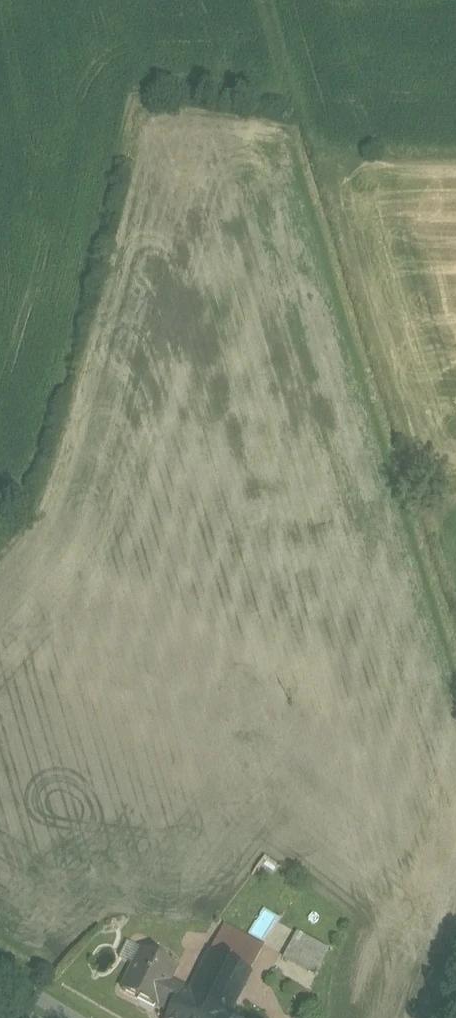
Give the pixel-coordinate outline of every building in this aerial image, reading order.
[(303,931),(288,960),(322,977),(337,949),(303,931)] [(179,987),(185,976),(147,956),(125,998),(163,1017),(164,1016),(167,1017),(240,1017),(259,981),(257,980),(272,953),(231,932),(217,959),(214,958),(195,996),(179,987)]
